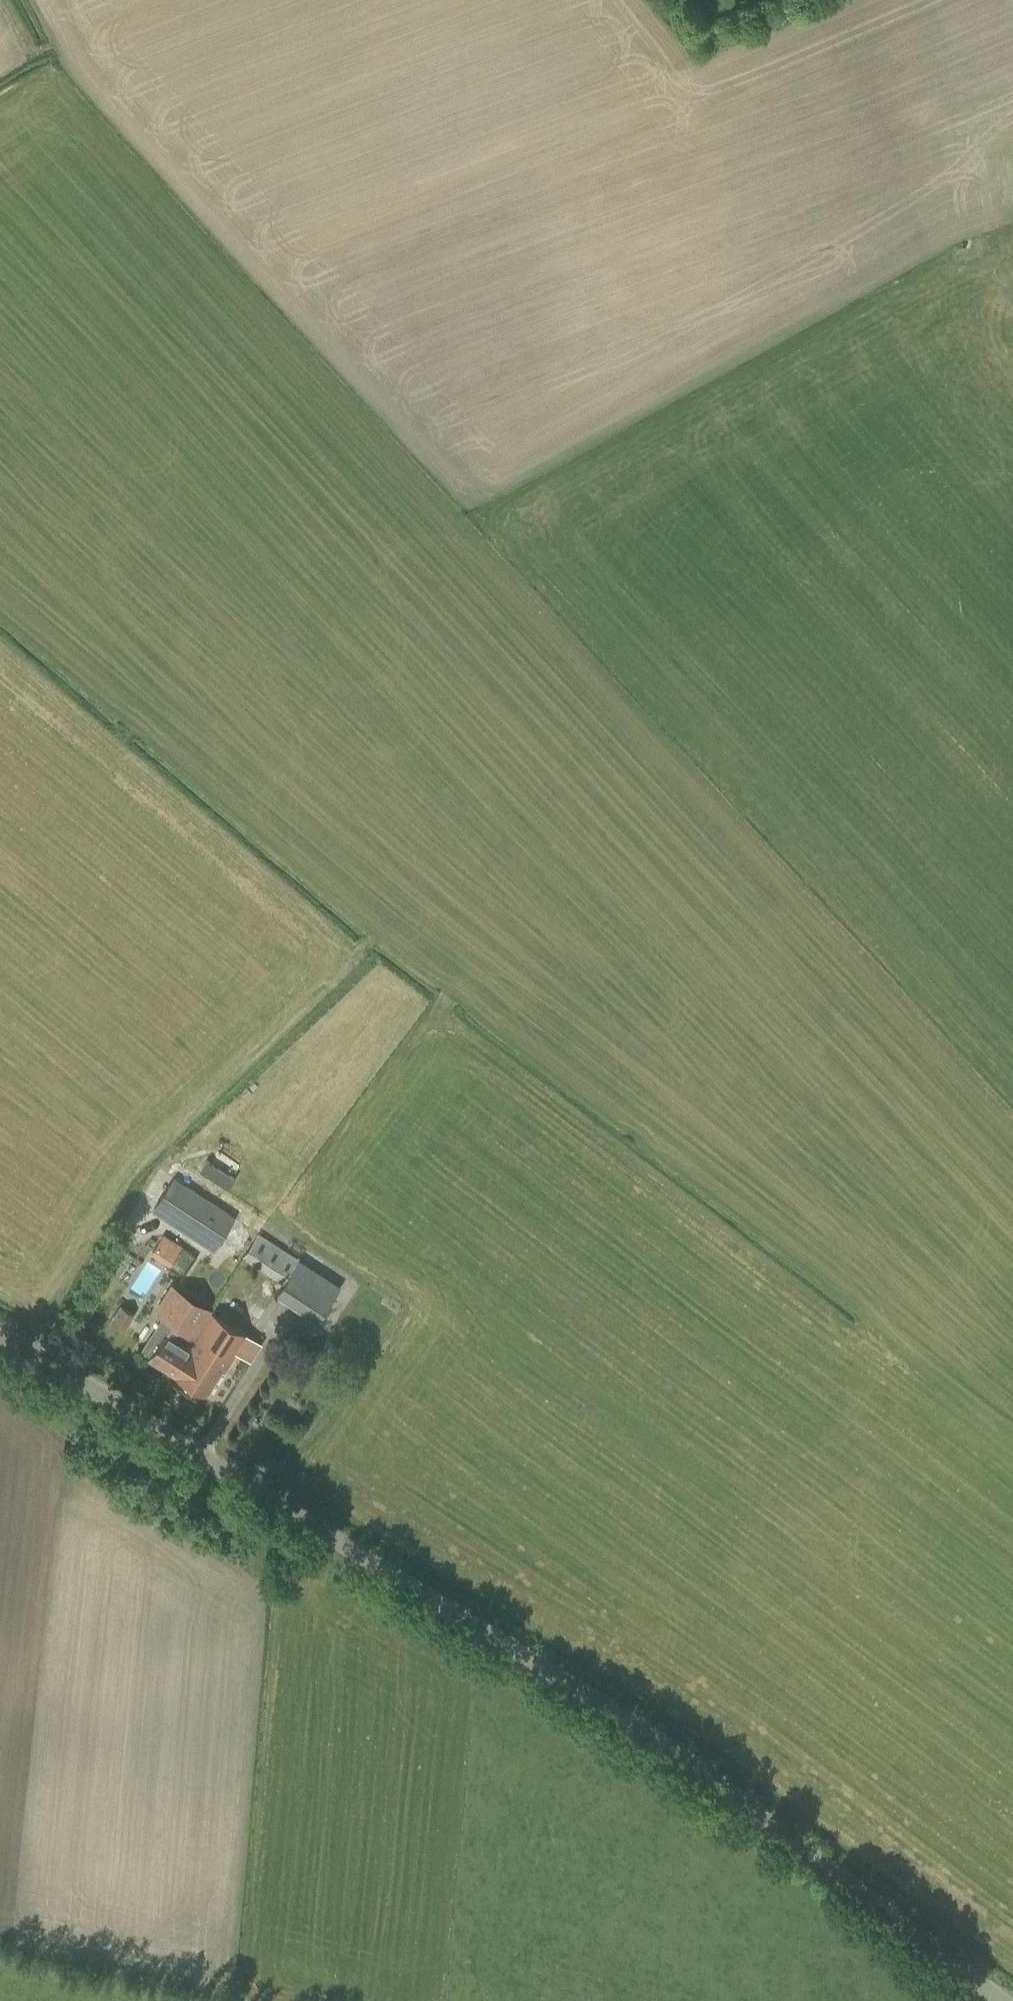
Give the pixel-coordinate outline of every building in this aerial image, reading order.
[(213,1251),(235,1217),(174,1177),(152,1211),(213,1251)] [(151,1251),(174,1264),(184,1246),(162,1232),(151,1251)] [(299,1259),(258,1233),(242,1257),(283,1283),(276,1293),(318,1321),(340,1286),(299,1259)] [(151,1359),(175,1374),(191,1347),(188,1346),(194,1336),(209,1311),(176,1291),(162,1316),(174,1323),(165,1338),(156,1333),(145,1351),(153,1356),(151,1359)] [(125,1329),(134,1314),(120,1305),(110,1320),(125,1329)] [(191,1347),(175,1374),(207,1393),(244,1332),(209,1311),(194,1336),(188,1346),(191,1347)]
